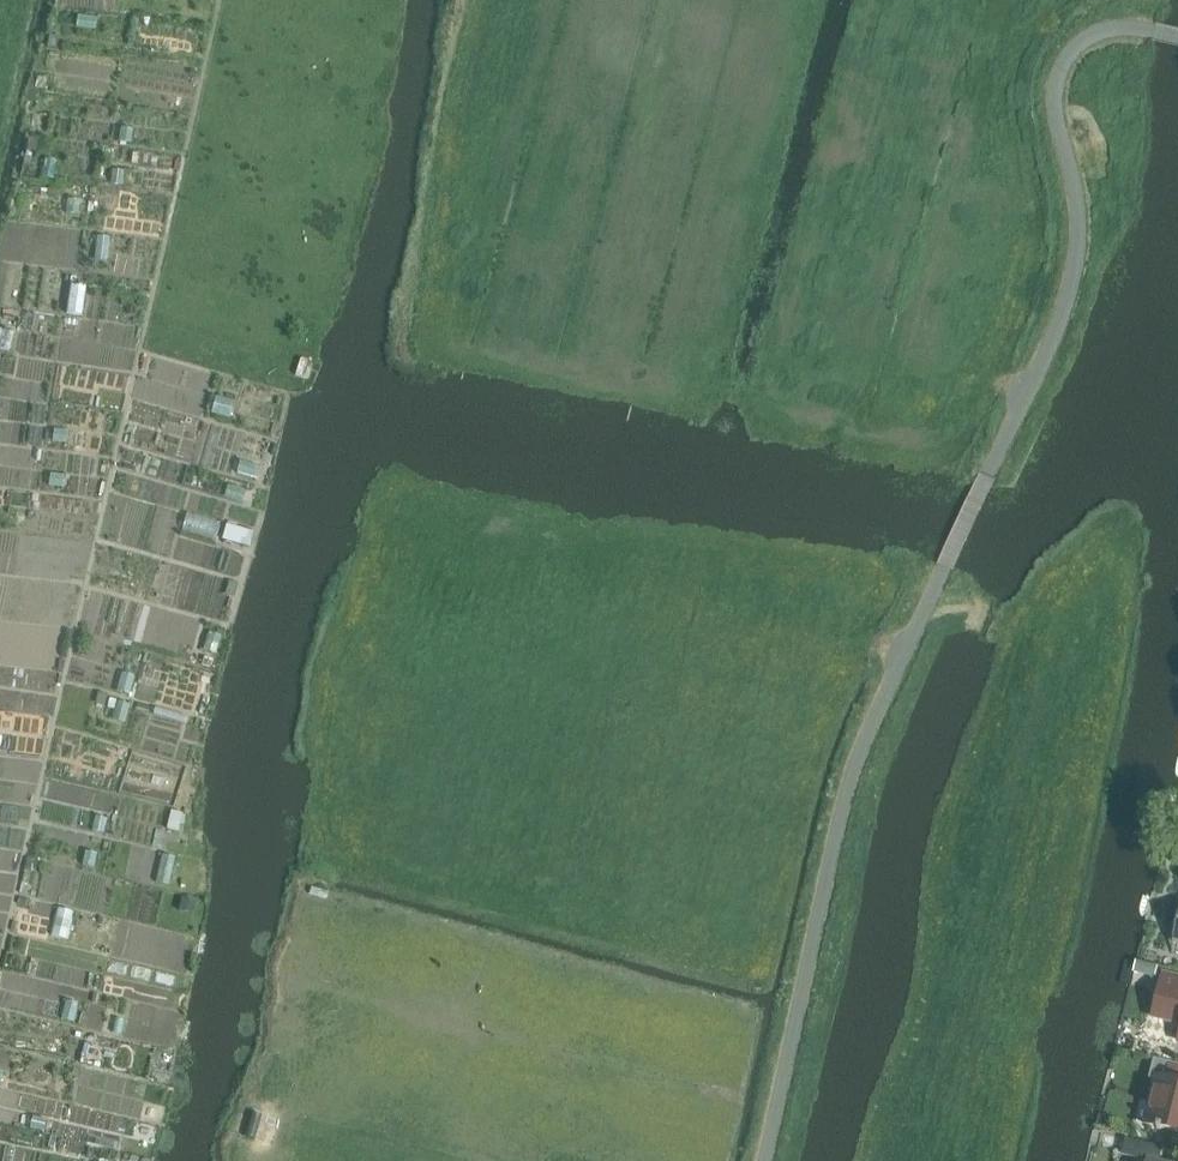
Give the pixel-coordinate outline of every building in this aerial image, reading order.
[(1164,974),(1153,1017),(1177,1023),(1177,977),(1164,974)] [(1156,1061),(1151,1079),(1159,1081),(1148,1125),(1177,1132),(1177,1066),(1156,1061)] [(1162,1148),(1126,1139),(1122,1155),(1146,1160),(1159,1160),(1162,1148)]
